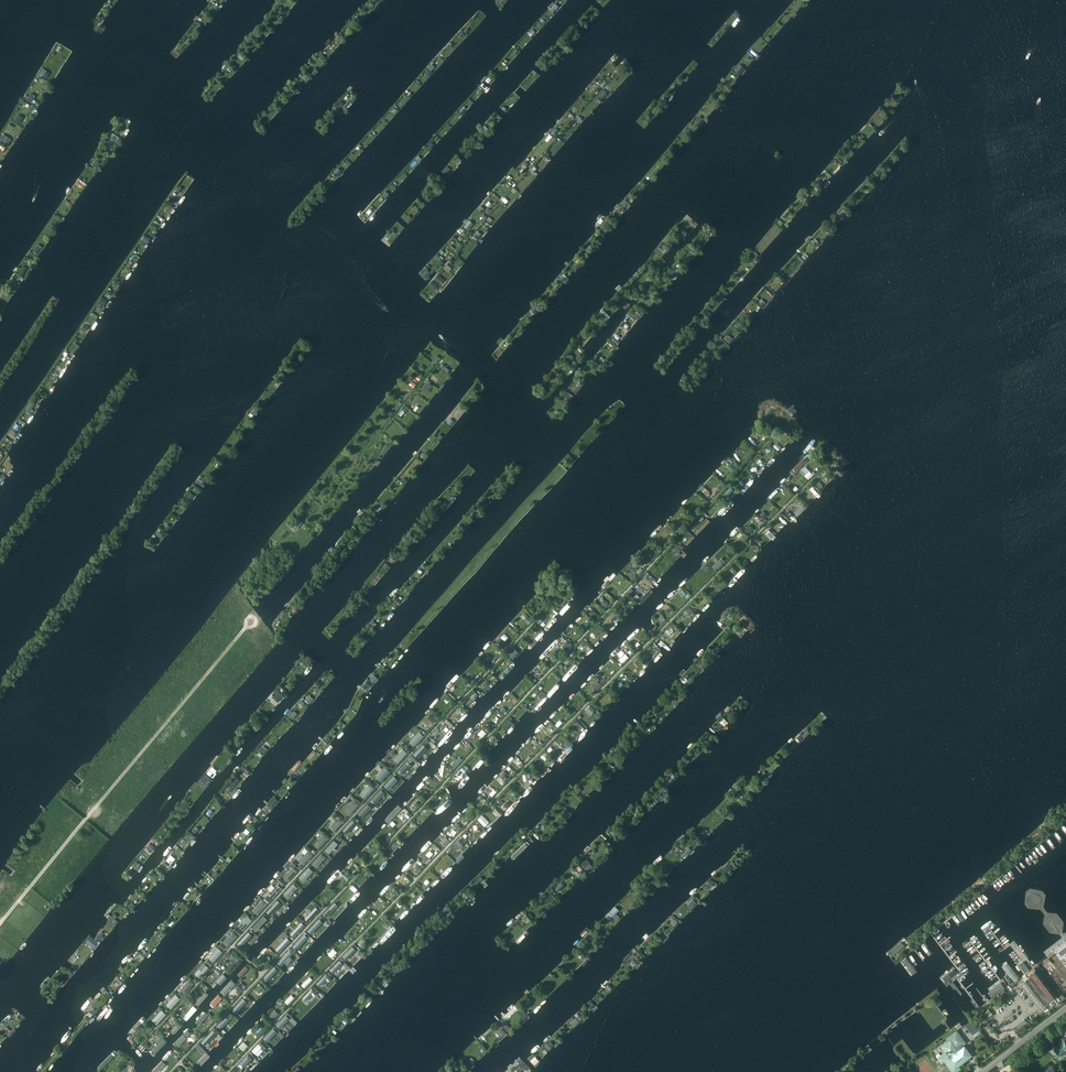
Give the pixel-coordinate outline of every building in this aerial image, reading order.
[(735,67),(734,69),(735,70),(734,71),(739,75),(743,70),(738,66),(736,68),(735,67)] [(42,69),(39,74),(40,74),(39,75),(41,76),(41,75),(46,78),(49,73),(42,69)] [(601,90),(597,94),(601,99),(605,95),(601,90)] [(556,128),(551,133),(554,136),(559,131),(556,128)] [(109,135),(107,138),(115,144),(119,138),(112,133),(110,136),(109,135)] [(95,160),(91,167),(96,170),(97,170),(100,167),(99,166),(101,163),(95,160)] [(445,169),(442,172),(447,176),(450,173),(449,172),(450,170),(447,166),(446,166),(444,169),(445,169)] [(530,168),(528,171),(535,176),(537,173),(530,168)] [(54,217),(49,224),(55,228),(60,221),(58,220),(59,219),(56,217),(56,218),(54,217)] [(469,221),(464,227),(468,230),(473,224),(469,221)] [(661,243),(657,248),(662,252),(666,247),(661,243)] [(36,246),(32,251),(34,252),(33,253),(36,255),(36,254),(38,255),(41,250),(36,246)] [(447,264),(443,268),(448,273),(451,269),(447,264)] [(22,266),(17,273),(23,276),(24,275),(23,274),(26,268),(22,266)] [(438,275),(434,279),(438,283),(442,278),(438,275)] [(558,277),(556,279),(562,284),(565,281),(564,280),(566,278),(562,275),(559,278),(558,277)] [(433,281),(429,285),(433,289),(437,284),(433,281)] [(0,296),(8,301),(11,296),(3,291),(0,296)] [(536,305),(531,310),(534,313),(539,308),(536,305)] [(602,309),(597,314),(604,322),(610,317),(602,309)] [(636,311),(630,317),(635,321),(640,315),(636,311)] [(737,321),(733,325),(739,330),(742,326),(737,321)] [(613,336),(610,339),(617,345),(620,342),(613,336)] [(721,338),(715,344),(721,349),(727,343),(721,338)] [(442,364),(440,367),(447,373),(449,370),(442,364)] [(428,383),(424,387),(429,391),(432,388),(433,388),(434,387),(433,386),(428,383)] [(567,392),(563,397),(568,401),(572,396),(567,392)] [(11,430),(8,435),(12,438),(16,433),(11,430)] [(197,480),(195,482),(203,488),(205,485),(197,480)] [(730,487),(724,494),(727,496),(729,495),(728,494),(732,490),(730,487)] [(483,498),(479,502),(484,507),(488,502),(483,498)] [(184,500),(181,505),(185,508),(189,504),(184,500)] [(722,558),(712,567),(715,571),(725,561),(722,558)] [(634,570),(629,575),(634,579),(636,577),(634,575),(637,573),(639,570),(636,569),(634,571),(634,570)] [(604,600),(600,604),(604,608),(608,604),(604,600)] [(559,612),(543,629),(547,633),(563,616),(559,612)] [(527,616),(523,619),(528,624),(532,621),(527,616)] [(542,629),(525,648),(528,651),(529,652),(547,633),(542,629)] [(610,654),(613,657),(627,643),(624,640),(610,654)] [(514,648),(508,654),(512,659),(518,653),(513,650),(515,649),(514,648)] [(647,674),(648,674),(666,657),(662,653),(644,670),(647,674)] [(633,688),(647,674),(644,670),(629,684),(633,688)] [(367,680),(364,684),(369,689),(372,685),(373,684),(368,680),(367,681),(367,680)] [(277,689),(273,694),(274,695),(280,700),(284,695),(277,689)] [(294,710),(288,716),(292,720),(297,714),(294,710)] [(419,731),(423,735),(435,722),(430,718),(419,731)] [(507,720),(503,724),(507,728),(511,724),(507,720)] [(576,720),(573,724),(579,730),(582,726),(576,720)] [(425,742),(429,746),(443,730),(439,726),(425,742)] [(419,731),(408,743),(413,747),(423,735),(419,731)] [(515,752),(517,755),(533,738),(531,736),(515,752)] [(429,746),(425,742),(421,747),(425,750),(429,746)] [(262,746),(258,751),(263,755),(267,751),(262,746)] [(384,768),(389,772),(404,756),(400,751),(384,768)] [(557,759),(542,773),(546,777),(561,763),(557,759)] [(384,768),(371,782),(376,786),(389,772),(384,768)] [(211,769),(207,773),(213,778),(217,774),(211,769)] [(395,777),(398,780),(407,772),(405,769),(395,777)] [(671,772),(665,779),(668,782),(675,776),(671,772)] [(455,787),(459,791),(473,777),(469,773),(455,787)] [(205,775),(202,779),(208,784),(212,780),(205,775)] [(235,777),(226,788),(229,792),(239,781),(235,777)] [(382,791),(385,794),(398,780),(395,777),(382,791)] [(376,786),(371,782),(360,795),(363,799),(376,786)] [(422,790),(420,793),(426,798),(428,795),(427,795),(429,793),(427,792),(426,793),(424,792),(425,791),(424,789),(423,791),(422,790)] [(385,794),(382,791),(373,801),(376,804),(385,794)] [(274,797),(270,802),(275,806),(279,801),(274,797)] [(184,800),(181,805),(187,810),(190,805),(184,800)] [(358,805),(354,800),(345,811),(349,816),(358,805)] [(359,816),(362,819),(371,809),(367,806),(359,816)] [(338,818),(329,828),(334,833),(343,823),(338,818)] [(353,822),(344,831),(348,835),(357,825),(353,822)] [(327,839),(323,835),(313,845),(318,849),(327,839)] [(455,844),(452,847),(456,850),(464,842),(460,839),(455,844)] [(333,841),(324,850),(328,855),(338,845),(333,841)] [(150,842),(146,847),(153,852),(156,848),(150,842)] [(688,848),(680,855),(683,858),(691,850),(688,848)] [(297,861),(302,866),(312,855),(307,851),(297,861)] [(311,864),(315,868),(326,858),(321,853),(311,864)] [(171,855),(166,860),(171,864),(175,859),(171,855)] [(586,860),(581,864),(586,870),(591,866),(586,860)] [(352,864),(348,868),(353,873),(357,869),(353,865),(352,864)] [(292,867),(282,878),(287,882),(297,872),(292,867)] [(303,882),(313,872),(307,867),(297,877),(303,882)] [(478,878),(472,883),(475,887),(481,881),(478,878)] [(560,882),(554,888),(558,892),(564,887),(560,882)] [(292,883),(283,894),(287,898),(297,887),(292,883)] [(276,884),(266,895),(271,899),(281,888),(276,884)] [(317,903),(321,907),(326,902),(323,898),(317,903)] [(261,900),(251,911),(256,915),(266,904),(261,900)] [(615,906),(605,916),(609,920),(619,910),(615,906)] [(446,908),(442,912),(446,917),(451,913),(446,908)] [(323,916),(328,920),(332,915),(328,911),(323,916)] [(303,919),(307,923),(313,916),(309,913),(303,919)] [(247,917),(237,927),(241,931),(251,921),(247,917)] [(353,931),(358,935),(362,929),(358,925),(353,931)] [(314,926),(308,931),(312,935),(318,931),(314,926)] [(221,943),(226,948),(237,937),(232,932),(221,943)] [(89,941),(87,943),(93,947),(97,942),(91,938),(89,937),(87,940),(89,941)] [(297,943),(294,947),(298,951),(302,947),(297,943)] [(207,959),(212,964),(222,953),(217,948),(207,959)] [(640,951),(636,955),(642,961),(646,957),(640,951)] [(225,972),(231,977),(246,961),(240,956),(225,972)] [(635,957),(630,961),(635,966),(639,961),(635,957)] [(361,965),(358,961),(348,970),(351,974),(361,965)] [(394,962),(390,966),(395,971),(399,967),(397,966),(394,962)] [(202,963),(195,971),(201,975),(207,968),(202,963)] [(248,964),(231,981),(235,984),(251,967),(248,964)] [(1047,1002),(1055,996),(1036,971),(1030,975),(1031,976),(1020,984),(1039,1008),(1047,1002)] [(225,972),(210,988),(215,993),(231,977),(225,972)] [(340,986),(349,977),(345,974),(336,983),(340,986)] [(980,989),(989,1001),(1006,989),(997,977),(980,989)] [(195,984),(189,978),(181,987),(186,992),(195,984)] [(306,980),(300,986),(303,989),(309,983),(306,980)] [(235,984),(231,981),(220,993),(224,996),(235,984)] [(258,994),(263,989),(259,984),(253,990),(258,994)] [(210,988),(195,1004),(201,1009),(215,993),(210,988)] [(332,988),(321,998),(324,1002),(336,991),(332,988)] [(179,999),(174,995),(164,1005),(168,1010),(179,999)] [(217,995),(209,1005),(213,1009),(221,999),(217,995)] [(324,1002),(321,998),(313,1006),(316,1009),(324,1002)] [(248,1005),(243,1000),(238,1005),(244,1010),(248,1005)] [(590,1001),(586,1005),(591,1009),(595,1005),(591,1002),(590,1001)] [(195,1004),(179,1021),(184,1026),(201,1009),(195,1004)] [(521,1007),(517,1011),(523,1018),(527,1014),(521,1007)] [(160,1010),(149,1020),(155,1025),(165,1015),(160,1010)] [(272,1021),(276,1016),(272,1012),(267,1017),(272,1021)] [(207,1017),(204,1013),(195,1023),(198,1026),(207,1017)] [(977,1029),(971,1021),(965,1026),(971,1034),(977,1029)] [(220,1032),(226,1026),(222,1022),(216,1028),(220,1032)] [(177,1033),(173,1028),(163,1036),(168,1041),(177,1033)] [(503,1029),(497,1034),(500,1037),(504,1034),(505,1035),(507,1033),(503,1029)] [(970,1055),(962,1045),(964,1043),(956,1032),(947,1039),(949,1041),(942,1047),(945,1051),(936,1058),(941,1065),(945,1062),(953,1071),(959,1068),(957,1065),(970,1055)] [(161,1037),(149,1050),(154,1055),(167,1043),(161,1037)] [(180,1037),(171,1045),(176,1050),(184,1042),(180,1037)] [(206,1047),(211,1042),(207,1038),(202,1043),(206,1047)] [(1062,1038),(1064,1046),(1061,1048),(1058,1048),(1056,1045),(1050,1050),(1052,1053),(1053,1052),(1057,1057),(1061,1054),(1062,1055),(1065,1052),(1065,1038),(1062,1038)] [(546,1043),(544,1045),(549,1051),(551,1049),(550,1048),(554,1045),(551,1041),(550,1042),(550,1041),(548,1042),(549,1043),(547,1044),(546,1043)] [(116,1054),(114,1051),(97,1068),(100,1071),(116,1054)] [(268,1051),(256,1065),(259,1069),(271,1055),(268,1051)] [(196,1063),(201,1068),(210,1057),(205,1053),(196,1063)] [(465,1058),(463,1060),(466,1063),(465,1064),(468,1067),(473,1062),(471,1059),(468,1061),(465,1058)] [(515,1067),(515,1068),(516,1069),(518,1071),(520,1071),(523,1069),(524,1070),(525,1068),(527,1070),(528,1068),(529,1069),(530,1068),(521,1059),(518,1061),(521,1064),(517,1068),(515,1067)] [(151,1071),(158,1071),(165,1065),(162,1061),(151,1071)] [(229,1066),(225,1062),(221,1066),(225,1071),(229,1066)]
